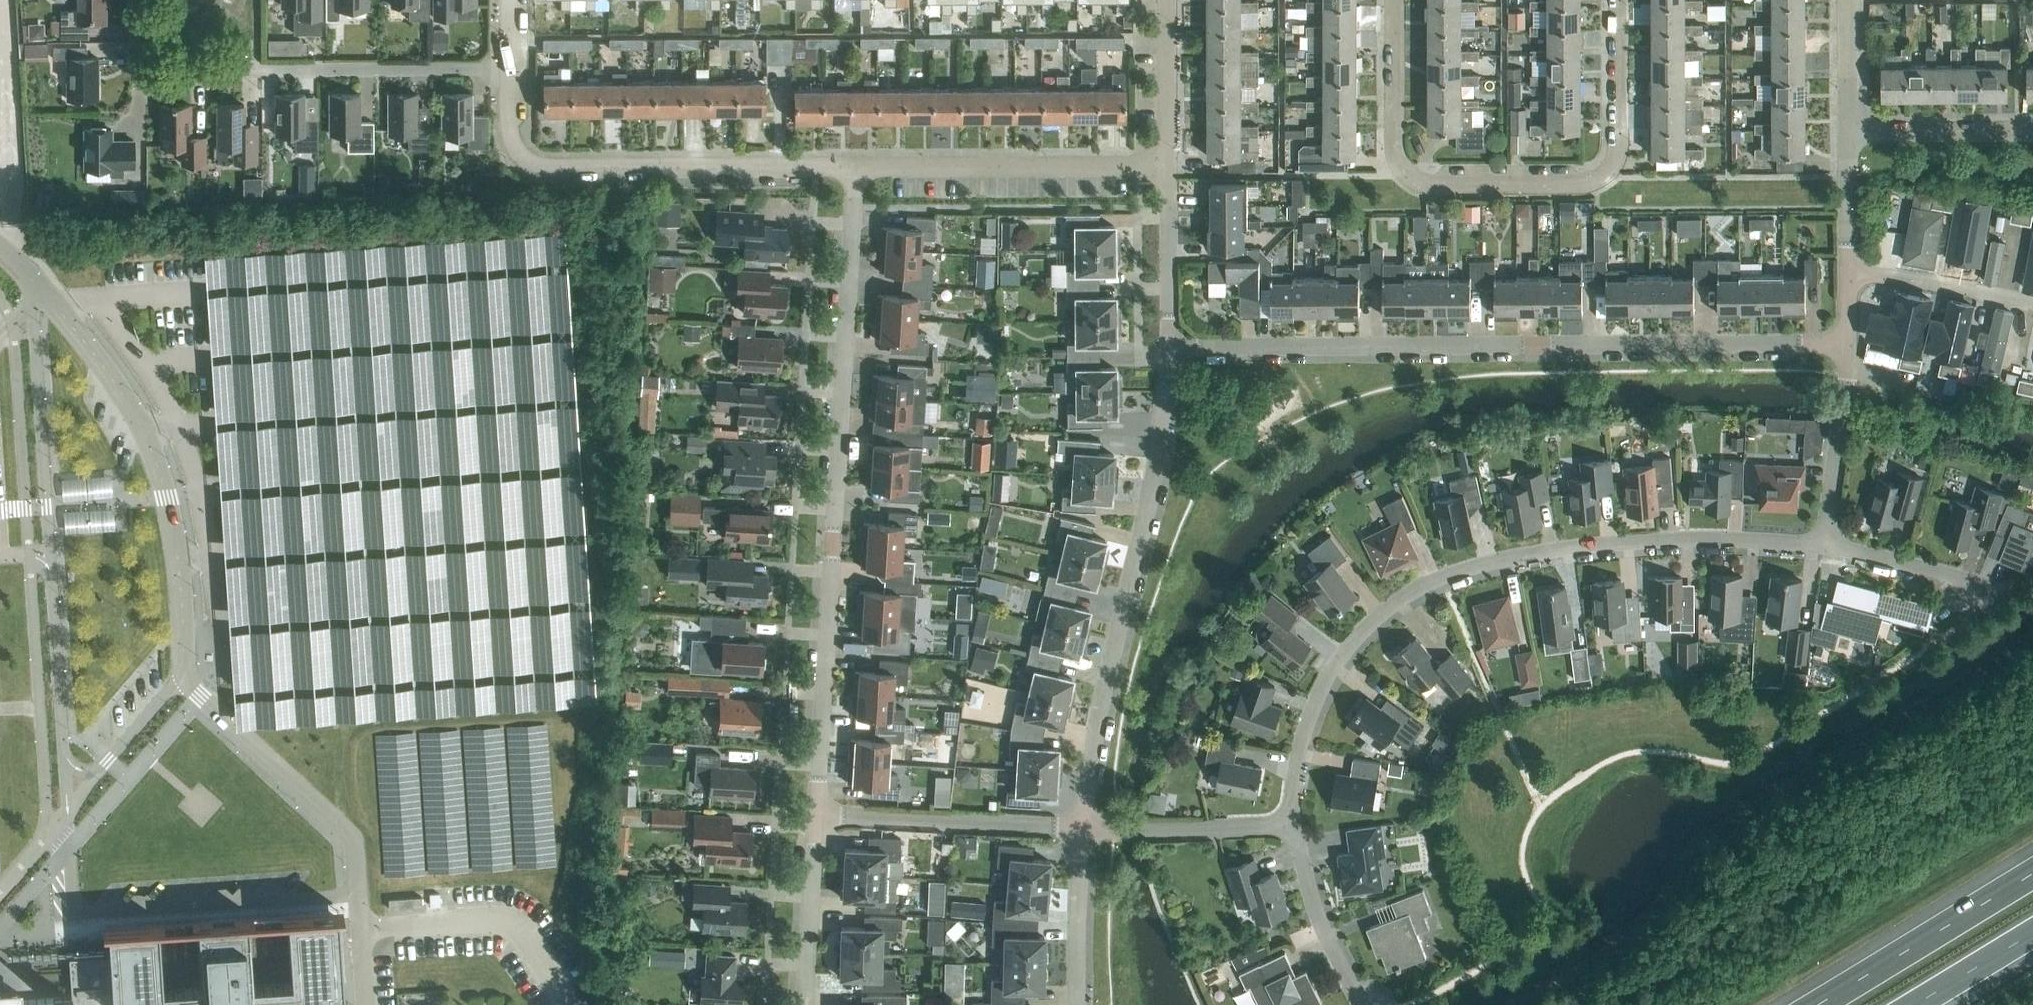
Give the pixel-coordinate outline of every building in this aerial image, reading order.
[(77,9),(61,9),(61,37),(89,37),(89,21),(106,21),(106,0),(77,0),(77,9)] [(282,5),(294,5),(294,32),(322,32),(322,17),(322,0),(282,0),(282,5)] [(326,20),(340,20),(340,8),(367,8),(367,0),(326,0),(326,20)] [(391,5),(409,5),(409,19),(430,19),(430,0),(391,0),(391,5)] [(476,0),(434,0),(434,17),(457,17),(457,5),(476,4),(476,0)] [(570,0),(560,0),(560,8),(570,8),(570,0)] [(585,8),(595,8),(595,0),(585,0),(585,8)] [(942,13),(952,13),(951,0),(942,0),(942,13)] [(966,13),(976,13),(976,0),(966,0),(966,13)] [(1016,25),(1027,25),(1026,0),(1016,0),(1016,25)] [(1041,12),(1051,12),(1051,0),(1041,0),(1041,12)] [(1091,12),(1101,12),(1101,0),(1091,0),(1091,12)] [(1116,12),(1126,12),(1126,0),(1116,0),(1116,12)] [(1241,0),(1209,0),(1209,6),(1241,6),(1241,10),(1259,10),(1259,1),(1241,1),(1241,0)] [(1357,0),(1325,0),(1307,0),(1307,10),(1325,10),(1325,6),(1357,6),(1357,0)] [(1479,0),(1429,0),(1429,5),(1461,5),(1461,9),(1479,9),(1479,0)] [(1581,0),(1531,0),(1531,8),(1548,8),(1548,5),(1581,5),(1581,0)] [(1653,5),(1685,5),(1685,8),(1702,8),(1702,0),(1653,0),(1653,5)] [(1805,29),(1805,4),(1773,4),(1773,8),(1773,23),(1755,23),(1755,33),(1773,33),(1773,29),(1805,29)] [(1946,4),(1935,4),(1935,21),(1946,21),(1946,4)] [(928,30),(928,5),(915,5),(915,30),(928,30)] [(1461,25),(1461,9),(1461,5),(1429,5),(1429,30),(1461,30),(1461,34),(1479,34),(1479,25),(1461,25)] [(1581,29),(1581,5),(1548,5),(1548,8),(1548,24),(1531,24),(1531,33),(1548,33),(1548,30),(1581,29)] [(1685,24),(1685,8),(1685,5),(1653,5),(1653,29),(1685,29),(1685,33),(1702,33),(1702,24),(1685,24)] [(1708,18),(1726,18),(1726,7),(1726,5),(1708,5),(1708,18)] [(1241,26),(1241,10),(1241,6),(1209,6),(1209,31),(1241,31),(1241,35),(1259,35),(1259,26),(1241,26)] [(1357,31),(1357,6),(1325,6),(1325,10),(1325,25),(1307,25),(1307,35),(1325,35),(1325,31),(1357,31)] [(1510,11),(1510,27),(1523,27),(1523,11),(1510,11)] [(951,31),(950,13),(942,13),(942,19),(929,19),(929,32),(951,31)] [(1123,26),(1132,26),(1132,13),(1123,13),(1123,26)] [(908,28),(908,15),(893,15),(894,28),(908,28)] [(1001,29),(1000,17),(991,17),(991,29),(1001,29)] [(1076,29),(1076,17),(1066,17),(1066,29),(1076,29)] [(1093,18),(1093,30),(1102,30),(1102,18),(1093,18)] [(871,19),(871,31),(885,31),(885,19),(871,19)] [(1876,20),(1876,31),(1888,31),(1888,19),(1876,20)] [(870,31),(870,21),(860,21),(860,31),(870,31)] [(45,38),(45,30),(39,22),(28,22),(28,38),(45,38)] [(1305,23),(1293,23),(1293,31),(1305,31),(1305,23)] [(1581,54),(1581,29),(1548,30),(1548,33),(1548,49),(1531,49),(1531,58),(1548,58),(1548,54),(1581,54)] [(1685,48),(1685,33),(1685,29),(1653,29),(1653,54),(1685,54),(1685,58),(1703,58),(1702,48),(1685,48)] [(1805,54),(1805,29),(1773,29),(1773,33),(1773,48),(1755,48),(1755,58),(1773,57),(1773,54),(1805,54)] [(1461,49),(1461,34),(1461,30),(1429,30),(1429,55),(1461,55),(1461,59),(1479,59),(1479,49),(1461,49)] [(1241,50),(1241,35),(1241,31),(1209,31),(1209,56),(1241,56),(1241,60),(1259,60),(1259,50),(1241,50)] [(1357,55),(1357,31),(1325,31),(1325,35),(1325,50),(1307,50),(1307,59),(1325,59),(1325,55),(1357,55)] [(435,48),(449,48),(449,34),(435,34),(435,48)] [(949,46),(949,36),(932,37),(932,47),(949,46)] [(986,47),(986,36),(969,36),(969,47),(986,47)] [(1003,47),(1003,36),(986,36),(986,47),(1003,47)] [(1041,46),(1041,36),(1024,36),(1025,46),(1041,46)] [(1058,46),(1058,36),(1041,36),(1041,46),(1058,46)] [(1096,48),(1096,36),(1075,36),(1075,48),(1096,48)] [(1124,36),(1096,36),(1096,48),(1124,48),(1124,36)] [(681,48),(681,37),(664,37),(664,48),(681,48)] [(697,48),(697,37),(681,37),(681,48),(697,48)] [(736,47),(736,37),(719,37),(719,47),(736,47)] [(752,47),(752,37),(736,37),(736,47),(752,47)] [(779,63),(779,37),(766,37),(766,63),(779,63)] [(792,63),(792,37),(779,37),(779,63),(792,63)] [(822,47),(822,37),(805,37),(805,47),(822,47)] [(839,48),(839,37),(822,37),(822,47),(839,48)] [(877,47),(877,37),(860,37),(860,47),(877,47)] [(894,47),(894,37),(877,37),(877,47),(894,47)] [(932,47),(932,37),(915,37),(915,47),(932,47)] [(571,50),(571,38),(543,38),(543,50),(571,50)] [(592,38),(571,38),(571,50),(592,50),(592,38)] [(626,48),(626,38),(609,38),(609,48),(626,48)] [(643,48),(643,38),(626,38),(626,48),(643,48)] [(47,41),(25,42),(26,56),(48,56),(47,41)] [(286,42),(270,42),(270,54),(286,54),(286,42)] [(98,98),(98,57),(78,57),(78,45),(53,45),(53,58),(67,58),(67,98),(98,98)] [(1267,56),(1279,56),(1279,52),(1279,46),(1267,46),(1267,56)] [(1286,47),(1286,56),(1298,56),(1298,46),(1286,46),(1286,47)] [(1908,65),(1911,65),(1911,47),(1905,47),(1902,47),(1902,65),(1882,65),(1882,97),(1908,97),(1908,65)] [(1932,65),(1936,65),(1936,47),(1927,47),(1927,65),(1911,65),(1908,65),(1908,97),(1933,97),(1932,65)] [(1957,65),(1961,65),(1961,47),(1952,47),(1952,65),(1936,65),(1932,65),(1933,97),(1957,97),(1957,65)] [(1982,65),(1986,65),(1986,47),(1976,47),(1977,65),(1961,65),(1957,65),(1957,97),(1982,97),(1982,65)] [(2007,66),(2011,66),(2010,47),(2001,47),(2001,64),(1986,65),(1982,65),(1982,97),(2008,97),(2007,66)] [(1581,79),(1581,54),(1548,54),(1548,58),(1548,74),(1531,74),(1531,83),(1548,83),(1548,79),(1581,79)] [(1685,73),(1685,58),(1685,54),(1653,54),(1653,79),(1685,79),(1685,83),(1703,83),(1703,73),(1685,73)] [(1805,78),(1805,54),(1773,54),(1773,57),(1773,73),(1755,73),(1755,82),(1773,82),(1773,78),(1805,78)] [(1357,80),(1357,55),(1325,55),(1325,59),(1325,75),(1307,75),(1307,84),(1325,84),(1325,80),(1357,80)] [(1461,74),(1461,59),(1461,55),(1429,55),(1429,80),(1461,80),(1461,84),(1479,84),(1479,74),(1461,74)] [(1241,75),(1241,60),(1241,56),(1209,56),(1209,81),(1241,81),(1241,85),(1259,85),(1259,75),(1241,75)] [(1096,120),(1096,88),(1096,66),(1081,67),(1081,88),(1069,88),(1069,120),(1096,120)] [(1521,68),(1508,68),(1508,79),(1520,79),(1521,79),(1521,68)] [(1124,119),(1124,88),(1124,71),(1111,71),(1111,76),(1111,88),(1096,88),(1096,120),(1124,119)] [(1069,88),(1069,74),(1056,74),(1056,88),(1041,88),(1042,120),(1069,120),(1069,88)] [(877,89),(878,89),(878,78),(864,78),(864,89),(850,89),(850,121),(877,121),(877,89)] [(1805,103),(1805,78),(1773,78),(1773,82),(1773,98),(1755,98),(1755,103),(1755,107),(1773,107),(1773,103),(1805,103)] [(1508,79),(1508,98),(1520,98),(1520,79),(1508,79)] [(1581,104),(1581,79),(1548,79),(1548,83),(1548,98),(1531,98),(1531,108),(1548,108),(1548,104),(1581,104)] [(1685,98),(1685,83),(1685,79),(1653,79),(1653,104),(1685,104),(1685,108),(1703,107),(1703,98),(1685,98)] [(1357,105),(1357,80),(1325,80),(1325,84),(1325,99),(1307,99),(1307,109),(1325,109),(1325,105),(1357,105)] [(1461,99),(1461,84),(1461,80),(1429,80),(1429,105),(1461,105),(1461,108),(1479,108),(1479,99),(1461,99)] [(681,113),(681,81),(654,82),(654,113),(681,113)] [(708,113),(708,81),(681,81),(681,113),(708,113)] [(736,113),(736,81),(708,81),(708,113),(736,113)] [(764,81),(736,81),(736,113),(764,113),(764,81)] [(850,121),(850,89),(850,81),(837,81),(837,89),(822,89),(822,121),(850,121)] [(1241,100),(1241,85),(1241,81),(1209,81),(1209,106),(1241,106),(1241,109),(1259,109),(1259,100),(1241,100)] [(571,114),(571,82),(543,82),(543,114),(571,114)] [(599,114),(599,82),(571,82),(571,114),(599,114)] [(626,114),(626,82),(599,82),(599,114),(626,114)] [(654,113),(654,82),(626,82),(626,114),(654,113)] [(959,120),(959,88),(932,89),(932,120),(959,120)] [(987,120),(987,88),(959,88),(959,120),(987,120)] [(1014,120),(1014,88),(987,88),(987,120),(1014,120)] [(1042,120),(1041,88),(1014,88),(1014,120),(1042,120)] [(822,121),(822,89),(794,89),(794,121),(822,121)] [(904,120),(904,89),(878,89),(877,89),(877,121),(904,120)] [(932,120),(932,89),(905,89),(904,89),(904,120),(932,120)] [(373,151),(374,122),(360,122),(360,93),(330,94),(330,133),(348,133),(347,151),(373,151)] [(408,150),(429,150),(429,126),(417,126),(417,93),(388,93),(388,134),(408,134),(408,150)] [(472,115),(472,93),(442,93),(442,136),(468,136),(468,147),(488,147),(488,114),(472,115)] [(318,151),(317,119),(305,119),(305,94),(274,94),(274,134),(295,134),(295,151),(318,151)] [(1711,96),(1711,104),(1721,104),(1721,96),(1711,96)] [(1805,128),(1805,103),(1773,103),(1773,107),(1773,122),(1755,122),(1755,132),(1773,132),(1773,128),(1805,128)] [(191,137),(191,104),(160,104),(160,145),(181,145),(182,163),(205,163),(205,136),(191,137)] [(244,131),(244,104),(218,104),(218,143),(214,143),(214,161),(219,161),(222,163),(224,163),(227,163),(229,162),(230,161),(235,161),(235,162),(256,162),(256,131),(244,131)] [(1581,130),(1581,104),(1548,104),(1548,108),(1548,123),(1531,123),(1531,133),(1549,133),(1549,130),(1581,130)] [(1685,123),(1685,108),(1685,104),(1653,104),(1653,129),(1685,129),(1685,132),(1703,132),(1703,123),(1685,123)] [(1357,130),(1357,105),(1325,105),(1325,109),(1325,124),(1307,124),(1307,128),(1307,134),(1325,134),(1325,130),(1357,130)] [(1485,124),(1473,124),(1461,124),(1461,108),(1461,105),(1429,105),(1429,130),(1457,130),(1457,149),(1485,149),(1485,124)] [(1241,125),(1241,109),(1241,106),(1209,106),(1209,131),(1241,131),(1241,134),(1259,134),(1259,125),(1241,125)] [(1527,132),(1527,109),(1511,108),(1511,132),(1527,132)] [(1805,153),(1805,128),(1773,128),(1773,132),(1773,147),(1755,147),(1755,157),(1774,157),(1774,154),(1805,153)] [(134,167),(134,140),(120,140),(120,141),(112,141),(112,129),(85,129),(85,168),(111,168),(111,175),(124,175),(124,167),(134,167)] [(1685,148),(1685,132),(1685,129),(1653,129),(1653,154),(1684,154),(1684,157),(1703,157),(1703,148),(1685,148)] [(1357,155),(1357,130),(1325,130),(1325,134),(1325,144),(1304,144),(1300,148),(1300,168),(1348,168),(1348,155),(1357,155)] [(1241,150),(1241,134),(1241,131),(1209,131),(1209,156),(1240,156),(1240,159),(1250,159),(1259,159),(1259,150),(1241,150)] [(1263,170),(1263,159),(1259,159),(1250,159),(1240,159),(1240,156),(1229,156),(1229,170),(1263,170)] [(298,164),(298,178),(314,178),(314,164),(298,164)] [(478,174),(478,187),(494,187),(494,174),(478,174)] [(246,176),(246,204),(262,204),(262,176),(246,176)] [(1248,205),(1248,182),(1213,183),(1213,205),(1248,205)] [(429,194),(429,183),(405,183),(405,194),(429,194)] [(366,197),(374,197),(374,185),(366,185),(366,197)] [(145,208),(145,189),(112,190),(112,208),(145,208)] [(34,205),(44,209),(49,196),(39,192),(34,205)] [(1302,204),(1303,193),(1293,193),(1293,204),(1299,204),(1302,204)] [(1931,206),(1952,210),(1955,197),(1934,194),(1931,206)] [(682,216),(683,200),(656,198),(655,215),(682,216)] [(1971,213),(1992,217),(1994,204),(1973,200),(1971,213)] [(1529,202),(1518,202),(1518,215),(1529,215),(1529,202)] [(1539,212),(1551,212),(1551,202),(1539,202),(1539,212)] [(1574,214),(1574,202),(1561,202),(1560,202),(1560,214),(1574,214)] [(1448,203),(1435,203),(1435,214),(1448,214),(1448,203)] [(1480,215),(1480,203),(1464,203),(1464,215),(1480,215)] [(1298,217),(1299,204),(1293,204),(1288,204),(1288,217),(1298,217)] [(1248,219),(1248,205),(1213,205),(1213,226),(1213,227),(1248,226),(1261,226),(1261,219),(1248,219)] [(2031,224),(2032,213),(2032,212),(2012,208),(2010,221),(2031,224)] [(786,258),(788,228),(761,227),(762,225),(745,224),(745,226),(741,226),(742,211),(717,210),(715,242),(744,243),(744,256),(786,258)] [(1945,216),(1914,210),(1904,266),(1935,272),(1945,216)] [(1113,231),(1113,225),(1099,225),(1099,212),(1065,213),(1065,234),(1075,234),(1075,248),(1118,248),(1118,236),(1113,231)] [(1427,225),(1427,215),(1415,215),(1415,225),(1427,225)] [(1704,230),(1704,215),(1687,216),(1687,230),(1704,230)] [(934,239),(935,230),(935,218),(906,216),(906,228),(882,226),(880,248),(920,251),(921,238),(934,239)] [(956,216),(942,216),(941,224),(955,225),(956,216)] [(995,233),(995,217),(987,216),(986,232),(995,233)] [(1356,229),(1356,217),(1341,217),(1341,230),(1356,229)] [(1761,228),(1761,217),(1750,217),(1750,228),(1761,228)] [(1774,228),(1774,217),(1761,217),(1761,228),(1774,228)] [(1987,222),(1959,217),(1948,275),(1975,280),(1987,222)] [(1650,228),(1650,218),(1639,218),(1639,229),(1650,228)] [(1663,228),(1662,218),(1650,218),(1650,228),(1663,228)] [(1315,230),(1315,220),(1304,221),(1304,231),(1315,230)] [(1328,230),(1328,220),(1315,220),(1315,230),(1328,230)] [(1000,245),(1013,245),(1013,221),(1000,221),(1000,245)] [(1594,242),(1609,242),(1609,225),(1594,225),(1594,242)] [(1248,227),(1248,226),(1213,227),(1213,226),(1209,226),(1209,249),(1238,249),(1239,260),(1260,260),(1266,254),(1260,248),(1248,248),(1248,247),(1244,247),(1244,227),(1248,227)] [(202,259),(204,287),(563,264),(562,235),(202,259)] [(2026,240),(2002,235),(1992,287),(2016,292),(2026,240)] [(1449,280),(1449,260),(1447,260),(1447,262),(1438,262),(1438,247),(1427,247),(1427,262),(1427,311),(1448,311),(1449,311),(1448,280),(1449,280)] [(919,272),(920,251),(880,248),(879,270),(903,272),(902,284),(931,286),(932,273),(919,272)] [(1114,272),(1114,265),(1118,260),(1118,248),(1075,248),(1075,262),(1066,263),(1066,284),(1097,284),(1097,272),(1114,272)] [(1405,280),(1405,262),(1384,262),(1384,248),(1371,249),(1371,261),(1371,286),(1383,286),(1384,315),(1406,315),(1406,311),(1406,280),(1405,280)] [(1427,311),(1427,262),(1413,263),(1413,250),(1405,250),(1405,262),(1405,280),(1406,280),(1406,311),(1427,311)] [(1294,281),(1294,277),(1293,271),(1272,271),(1272,260),(1266,254),(1260,260),(1260,287),(1272,287),(1272,316),(1295,316),(1295,312),(1294,312),(1294,281)] [(1539,310),(1539,275),(1538,257),(1529,258),(1529,275),(1517,275),(1517,279),(1517,311),(1518,311),(1539,310)] [(994,259),(976,258),(975,283),(993,284),(994,259)] [(1740,278),(1740,274),(1740,258),(1706,259),(1706,284),(1718,284),(1718,313),(1741,313),(1741,309),(1740,309),(1740,278)] [(1806,283),(1818,283),(1818,258),(1805,258),(1805,273),(1804,273),(1804,277),(1784,277),(1784,309),(1783,309),(1783,313),(1806,312),(1806,283)] [(1694,284),(1706,284),(1706,259),(1693,259),(1694,274),(1693,274),(1693,278),(1672,278),(1672,309),(1671,309),(1672,313),(1694,313),(1694,284)] [(1260,287),(1260,260),(1239,260),(1209,260),(1209,280),(1240,280),(1240,316),(1260,316),(1260,287)] [(1471,286),(1483,286),(1483,260),(1470,260),(1470,276),(1470,280),(1449,280),(1448,280),(1449,311),(1448,311),(1448,315),(1471,315),(1471,286)] [(1517,279),(1496,280),(1496,276),(1495,276),(1495,260),(1483,260),(1483,286),(1495,286),(1495,315),(1518,315),(1518,311),(1517,311),(1517,279)] [(1582,285),(1594,285),(1594,260),(1582,260),(1582,261),(1561,261),(1561,275),(1561,279),(1560,279),(1561,310),(1560,310),(1560,314),(1583,314),(1582,285)] [(1628,279),(1628,275),(1628,269),(1607,269),(1607,260),(1596,260),(1594,260),(1594,285),(1606,285),(1607,314),(1629,314),(1629,310),(1629,279),(1628,279)] [(1359,286),(1371,286),(1371,261),(1359,261),(1359,276),(1358,276),(1358,280),(1338,280),(1337,280),(1337,312),(1337,316),(1360,316),(1359,286)] [(1066,284),(1066,263),(1050,263),(1050,284),(1066,284)] [(1337,280),(1338,280),(1338,276),(1337,276),(1337,263),(1325,263),(1325,276),(1316,277),(1316,312),(1337,312),(1337,280)] [(674,283),(676,265),(652,264),(650,281),(674,283)] [(783,314),(785,284),(769,283),(770,269),(738,267),(738,273),(725,272),(724,286),(744,287),(743,312),(783,314)] [(1019,283),(1019,270),(1000,270),(1000,284),(1019,283)] [(205,296),(209,353),(568,330),(565,273),(205,296)] [(1784,277),(1784,273),(1762,274),(1762,309),(1783,309),(1784,309),(1784,277)] [(1650,310),(1650,274),(1628,275),(1628,279),(1629,279),(1629,310),(1650,310)] [(1672,278),(1672,274),(1650,274),(1650,310),(1671,309),(1672,309),(1672,278)] [(1762,309),(1762,274),(1740,274),(1740,278),(1740,309),(1741,309),(1762,309)] [(1561,279),(1561,275),(1539,275),(1539,310),(1560,310),(1561,310),(1560,279),(1561,279)] [(1316,312),(1316,277),(1294,277),(1294,281),(1294,312),(1295,312),(1316,312)] [(930,307),(931,286),(902,284),(901,295),(878,294),(876,316),(916,319),(917,306),(930,307)] [(1114,303),(1114,296),(1098,296),(1097,284),(1066,284),(1066,297),(1075,297),(1075,320),(1119,319),(1119,307),(1114,303)] [(1973,309),(1951,305),(1940,360),(1962,364),(1973,309)] [(1927,310),(1909,306),(1900,352),(1918,355),(1927,310)] [(2015,313),(1997,309),(1985,368),(2003,372),(2015,313)] [(915,331),(916,319),(876,316),(875,338),(899,340),(898,352),(927,354),(928,341),(924,341),(924,332),(915,331)] [(1114,343),(1114,336),(1119,331),(1119,319),(1075,320),(1076,342),(1066,343),(1066,355),(1098,355),(1098,343),(1114,343)] [(700,335),(701,322),(685,321),(684,334),(700,335)] [(779,369),(781,339),(754,337),(755,325),(731,323),(730,336),(739,336),(737,366),(779,369)] [(996,327),(977,326),(977,343),(996,343),(996,327)] [(2024,377),(2032,379),(2032,333),(2024,377)] [(210,362),(214,419),(573,397),(570,339),(210,362)] [(1923,358),(1905,354),(1902,354),(1899,366),(1920,371),(1923,358)] [(1115,374),(1115,367),(1098,367),(1098,355),(1066,355),(1067,370),(1053,371),(1053,391),(1076,391),(1120,390),(1119,379),(1115,374)] [(1938,374),(1959,378),(1962,366),(1941,361),(1938,374)] [(1963,361),(1962,366),(1959,378),(1974,382),(1978,364),(1963,361)] [(924,400),(926,378),(926,365),(897,364),(897,376),(873,374),(871,396),(924,400)] [(1978,381),(1999,386),(2002,374),(1981,369),(1978,381)] [(2008,371),(2006,381),(2018,384),(2020,378),(2020,374),(2008,371)] [(975,374),(974,398),(996,400),(997,375),(975,374)] [(656,394),(657,378),(641,377),(640,393),(656,394)] [(776,423),(778,395),(754,393),(755,381),(716,378),(714,409),(738,410),(738,421),(747,421),(746,427),(761,428),(761,422),(776,423)] [(2032,394),(2032,381),(2020,378),(2018,384),(2017,390),(2032,394)] [(1115,414),(1115,407),(1120,402),(1120,390),(1076,391),(1076,402),(1067,402),(1067,426),(1102,426),(1102,414),(1115,414)] [(638,429),(654,430),(656,394),(640,393),(638,429)] [(1000,405),(1010,405),(1010,393),(1000,393),(1000,405)] [(922,434),(924,410),(924,400),(871,396),(870,418),(894,420),(893,432),(922,434)] [(214,429),(218,487),(577,464),(574,407),(214,429)] [(1791,415),(1767,414),(1767,428),(1790,429),(1791,415)] [(976,432),(993,434),(995,417),(978,415),(976,432)] [(1820,416),(1806,416),(1806,429),(1820,425),(1820,416)] [(920,467),(922,434),(893,432),(892,443),(868,442),(867,464),(920,467)] [(687,446),(706,448),(707,437),(687,435),(687,446)] [(1733,436),(1732,448),(1743,448),(1744,436),(1733,436)] [(998,437),(997,463),(1011,464),(1013,439),(998,437)] [(1113,460),(1113,453),(1099,452),(1100,440),(1058,437),(1057,451),(1065,451),(1065,459),(1074,460),(1073,474),(1116,477),(1117,465),(1113,460)] [(749,481),(773,483),(774,455),(749,453),(750,441),(718,439),(717,452),(725,452),(723,488),(749,489),(749,481)] [(990,467),(991,441),(974,440),(973,466),(990,467)] [(1476,468),(1471,448),(1458,451),(1462,471),(1476,468)] [(1056,450),(1055,459),(1065,459),(1065,451),(1057,451),(1056,450)] [(1922,454),(1919,467),(1930,470),(1934,458),(1922,454)] [(1670,457),(1653,458),(1654,465),(1625,468),(1628,513),(1659,511),(1658,499),(1674,498),(1670,457)] [(1744,459),(1720,458),(1720,470),(1708,470),(1707,479),(1691,478),(1690,502),(1706,503),(1706,510),(1730,511),(1731,488),(1743,488),(1744,459)] [(1979,466),(1981,460),(1974,458),(1972,464),(1979,466)] [(1613,489),(1610,459),(1582,461),(1584,477),(1570,478),(1574,518),(1600,516),(1598,490),(1613,489)] [(1804,486),(1805,465),(1756,463),(1755,488),(1762,488),(1761,503),(1797,505),(1798,486),(1804,486)] [(918,501),(919,480),(920,467),(867,464),(866,486),(890,488),(889,500),(918,501)] [(2007,466),(1999,484),(2013,490),(2021,471),(2007,466)] [(2020,481),(2032,486),(2032,471),(2026,468),(2020,481)] [(1536,499),(1549,496),(1544,471),(1519,475),(1521,488),(1496,493),(1499,510),(1507,508),(1511,529),(1540,524),(1536,499)] [(1923,478),(1905,473),(1897,471),(1894,482),(1878,478),(1867,519),(1893,526),(1900,500),(1915,504),(1923,478)] [(991,498),(1006,499),(1008,473),(993,472),(991,498)] [(217,496),(221,554),(580,531),(577,474),(217,496)] [(1110,493),(1115,489),(1116,477),(1073,474),(1072,488),(1063,487),(1061,509),(1095,511),(1096,499),(1110,500),(1110,493)] [(1473,537),(1466,505),(1482,502),(1477,475),(1450,480),(1453,496),(1436,500),(1437,504),(1434,509),(1434,510),(1438,512),(1445,543),(1473,537)] [(1988,524),(1995,501),(1998,490),(1976,484),(1971,503),(1955,499),(1944,540),(1970,547),(1977,521),(1988,524)] [(654,492),(645,491),(645,499),(653,500),(654,492)] [(698,524),(700,495),(671,493),(669,523),(698,524)] [(971,494),(971,507),(983,507),(983,494),(971,494)] [(1416,526),(1403,495),(1384,506),(1393,524),(1365,538),(1375,557),(1373,559),(1381,576),(1399,567),(1398,565),(1417,556),(1405,531),(1416,526)] [(2031,512),(2008,502),(1996,532),(2009,537),(2000,560),(2001,560),(2002,558),(2024,567),(2027,560),(2032,562),(2032,512),(2031,512)] [(1000,506),(990,503),(983,532),(993,535),(1000,506)] [(769,540),(771,510),(711,506),(710,519),(726,520),(725,537),(752,539),(752,542),(764,543),(765,540),(769,540)] [(928,511),(927,522),(949,523),(949,512),(928,511)] [(916,535),(917,513),(888,512),(887,524),(863,522),(862,544),(902,547),(903,534),(916,535)] [(1103,546),(1105,540),(1092,536),(1095,524),(1061,516),(1056,538),(1065,540),(1062,553),(1104,563),(1107,552),(1103,546)] [(1335,567),(1348,557),(1331,535),(1309,551),(1322,569),(1306,581),(1331,615),(1355,597),(1339,576),(1341,575),(1335,567)] [(223,564),(227,621),(586,598),(583,541),(223,564)] [(901,559),(902,547),(862,544),(861,566),(885,568),(884,580),(913,581),(914,560),(901,559)] [(994,551),(982,549),(979,567),(991,568),(994,551)] [(1101,575),(1104,563),(1062,553),(1057,576),(1048,573),(1045,586),(1075,593),(1078,581),(1094,585),(1096,578),(1101,575)] [(698,578),(699,557),(669,555),(668,576),(698,578)] [(765,604),(767,575),(735,573),(736,560),(708,558),(706,585),(726,586),(725,601),(765,604)] [(962,578),(975,578),(976,564),(963,564),(962,578)] [(980,587),(1005,593),(1008,580),(983,574),(980,587)] [(1740,611),(1743,575),(1712,574),(1710,618),(1721,618),(1720,638),(1755,640),(1756,612),(1740,611)] [(1681,605),(1681,576),(1655,576),(1655,616),(1671,616),(1671,629),(1695,629),(1695,605),(1681,605)] [(1797,622),(1802,580),(1772,576),(1767,618),(1797,622)] [(1624,611),(1621,579),(1595,581),(1598,621),(1612,620),(1614,640),(1642,638),(1640,610),(1624,611)] [(921,582),(913,581),(884,580),(883,591),(859,590),(858,612),(916,616),(917,594),(920,594),(921,582)] [(1893,614),(1897,615),(1894,627),(1924,635),(1926,627),(1928,627),(1933,608),(1840,583),(1835,603),(1817,598),(1812,640),(1831,645),(1837,626),(1874,636),(1879,616),(1892,619),(1893,614)] [(1087,615),(1088,609),(1072,605),(1075,593),(1045,586),(1042,597),(1040,596),(1034,618),(1046,620),(1045,622),(1088,632),(1090,621),(1087,615)] [(1569,613),(1565,586),(1539,590),(1546,639),(1574,635),(1571,613),(1569,613)] [(1290,628),(1299,617),(1272,594),(1256,614),(1264,621),(1257,630),(1257,638),(1262,642),(1293,667),(1311,645),(1290,628)] [(1519,638),(1508,596),(1476,605),(1487,646),(1498,643),(1500,648),(1502,650),(1506,649),(1508,645),(1507,641),(1519,638)] [(971,617),(971,609),(955,608),(955,616),(971,617)] [(228,631),(231,688),(591,666),(587,609),(228,631)] [(985,636),(990,612),(978,610),(973,633),(985,636)] [(909,652),(910,629),(915,629),(916,616),(858,612),(857,634),(880,636),(880,650),(909,652)] [(761,669),(762,642),(740,640),(742,617),(700,614),(699,626),(711,627),(710,638),(692,637),(690,665),(761,669)] [(1085,644),(1088,632),(1045,622),(1042,636),(1033,634),(1028,655),(1059,662),(1062,650),(1077,654),(1079,648),(1085,644)] [(1807,662),(1811,629),(1789,626),(1785,660),(1807,662)] [(957,634),(956,656),(966,657),(967,635),(957,634)] [(1472,679),(1451,654),(1439,664),(1416,637),(1409,642),(1410,643),(1393,656),(1408,674),(1409,681),(1410,683),(1417,685),(1420,689),(1431,679),(1439,680),(1452,696),(1472,679)] [(1697,665),(1697,640),(1682,640),(1682,665),(1697,665)] [(1826,645),(1818,643),(1815,653),(1824,656),(1826,645)] [(1591,677),(1587,645),(1571,647),(1575,679),(1591,677)] [(982,672),(988,649),(977,646),(970,669),(982,672)] [(1540,682),(1534,648),(1515,652),(1522,686),(1540,682)] [(1070,685),(1072,678),(1056,674),(1059,662),(1028,655),(1025,667),(1034,669),(1029,692),(1071,702),(1074,690),(1070,685)] [(907,683),(908,661),(879,660),(878,672),(854,670),(853,692),(893,695),(893,682),(907,683)] [(1241,677),(1244,669),(1234,665),(1231,673),(1241,677)] [(1807,673),(1785,670),(1783,686),(1805,688),(1807,673)] [(1832,677),(1813,671),(1811,680),(1830,685),(1832,677)] [(231,698),(233,726),(592,702),(591,674),(231,698)] [(687,677),(687,683),(700,684),(699,694),(728,697),(730,679),(700,677),(700,678),(687,677)] [(1269,703),(1275,686),(1250,677),(1244,694),(1242,693),(1233,721),(1271,734),(1281,707),(1269,703)] [(661,679),(653,678),(652,691),(660,692),(661,679)] [(1526,702),(1541,699),(1539,688),(1524,691),(1526,702)] [(626,690),(625,707),(641,707),(642,691),(626,690)] [(905,708),(892,707),(893,695),(853,692),(852,714),(875,716),(875,728),(904,729),(905,708)] [(1068,713),(1071,702),(1029,692),(1026,703),(1017,701),(1010,728),(1042,733),(1045,720),(1061,723),(1062,717),(1068,713)] [(757,731),(759,702),(734,700),(734,698),(721,697),(721,699),(709,699),(708,714),(720,715),(719,729),(757,731)] [(1424,726),(1395,704),(1387,715),(1367,699),(1350,721),(1382,745),(1391,733),(1408,746),(1424,726)] [(959,709),(945,708),(943,731),(958,732),(959,709)] [(506,729),(514,872),(557,870),(549,727),(506,729)] [(903,742),(904,729),(875,728),(874,739),(850,738),(849,760),(889,763),(890,741),(903,742)] [(1057,754),(1057,747),(1041,746),(1042,733),(1010,728),(1009,756),(1018,757),(1017,769),(1061,771),(1061,759),(1057,754)] [(1183,736),(1172,729),(1165,740),(1177,747),(1183,736)] [(462,732),(470,875),(513,873),(505,730),(462,732)] [(418,735),(426,878),(469,875),(461,732),(418,735)] [(374,737),(382,880),(425,877),(417,734),(374,737)] [(1239,741),(1211,735),(1205,767),(1218,769),(1220,772),(1217,787),(1256,795),(1262,768),(1234,762),(1239,741)] [(672,764),(673,742),(642,740),(641,762),(672,764)] [(753,797),(755,768),(719,766),(720,754),(696,752),(694,784),(710,785),(709,794),(753,797)] [(1377,781),(1378,781),(1381,762),(1354,757),(1351,776),(1337,774),(1332,803),(1372,810),(1377,781)] [(897,773),(888,773),(889,763),(849,760),(847,782),(871,784),(871,796),(900,798),(900,785),(896,785),(897,773)] [(1402,773),(1403,764),(1390,761),(1388,771),(1402,773)] [(969,773),(969,767),(956,766),(956,776),(965,777),(969,773)] [(1055,787),(1060,783),(1061,771),(1017,769),(1016,791),(1006,791),(1006,804),(1040,806),(1041,793),(1054,794),(1055,787)] [(949,804),(950,776),(937,776),(935,804),(949,804)] [(619,791),(619,801),(635,801),(635,791),(619,791)] [(684,830),(685,809),(652,807),(650,828),(684,830)] [(749,863),(751,832),(730,831),(731,816),(695,814),(693,842),(706,843),(705,860),(734,862),(734,865),(746,865),(747,863),(749,863)] [(613,852),(625,852),(627,824),(615,823),(613,852)] [(1381,825),(1348,830),(1351,852),(1339,854),(1344,892),(1347,892),(1347,894),(1359,892),(1359,890),(1382,887),(1378,856),(1385,855),(1381,825)] [(900,858),(901,838),(874,836),(873,849),(845,847),(844,872),(896,875),(902,875),(903,859),(900,858)] [(970,856),(970,851),(975,851),(976,837),(957,836),(956,855),(970,856)] [(952,853),(953,842),(942,841),(941,852),(952,853)] [(1047,887),(1050,860),(1028,858),(1029,846),(999,844),(997,866),(1009,867),(1008,884),(1047,887)] [(948,853),(936,853),(936,872),(948,872),(948,853)] [(1239,904),(1253,900),(1259,920),(1287,912),(1275,873),(1260,878),(1254,859),(1228,867),(1239,904)] [(894,911),(896,875),(844,872),(842,897),(870,899),(870,910),(894,911)] [(683,882),(682,898),(693,899),(694,883),(683,882)] [(718,900),(719,884),(694,882),(694,883),(693,899),(704,899),(702,929),(745,932),(746,902),(718,900)] [(1045,913),(1047,887),(1008,884),(1006,900),(994,899),(992,921),(1022,924),(1023,912),(1045,913)] [(1368,932),(1376,951),(1382,954),(1388,971),(1397,967),(1398,970),(1402,968),(1401,966),(1427,956),(1417,932),(1430,927),(1425,915),(1432,912),(1423,889),(1391,901),(1397,916),(1371,926),(1368,932)] [(430,893),(431,906),(441,906),(441,892),(430,893)] [(945,899),(929,898),(929,912),(945,912),(945,899)] [(952,900),(950,915),(967,917),(969,901),(952,900)] [(334,991),(344,991),(339,917),(338,909),(108,925),(109,932),(110,954),(70,957),(73,996),(20,1000),(19,982),(1,983),(0,983),(0,1004),(335,1004),(334,991)] [(901,928),(902,916),(869,915),(869,927),(841,926),(840,951),(881,952),(882,937),(896,937),(896,928),(901,928)] [(1043,963),(1044,936),(1022,935),(1022,924),(992,921),(992,945),(1004,945),(1003,962),(1043,963)] [(685,964),(686,950),(667,949),(667,963),(685,964)] [(895,977),(895,968),(881,968),(881,952),(840,951),(840,976),(867,977),(867,989),(899,989),(900,977),(895,977)] [(1248,951),(1232,957),(1237,967),(1252,959),(1248,951)] [(1260,963),(1240,972),(1247,987),(1250,985),(1260,1004),(1314,1004),(1322,1001),(1307,969),(1296,975),(1285,953),(1286,952),(1285,951),(1260,963)] [(734,971),(735,955),(707,954),(706,975),(702,975),(700,1003),(731,1004),(740,1004),(742,978),(732,977),(732,971),(734,971)] [(1043,989),(1043,963),(1003,962),(1003,979),(991,979),(991,1002),(1020,1002),(1021,989),(1043,989)] [(987,1000),(987,987),(963,987),(963,999),(987,1000)] [(962,1000),(963,990),(945,990),(945,1000),(962,1000)] [(892,995),(867,995),(867,1004),(906,1004),(906,994),(892,995)]
